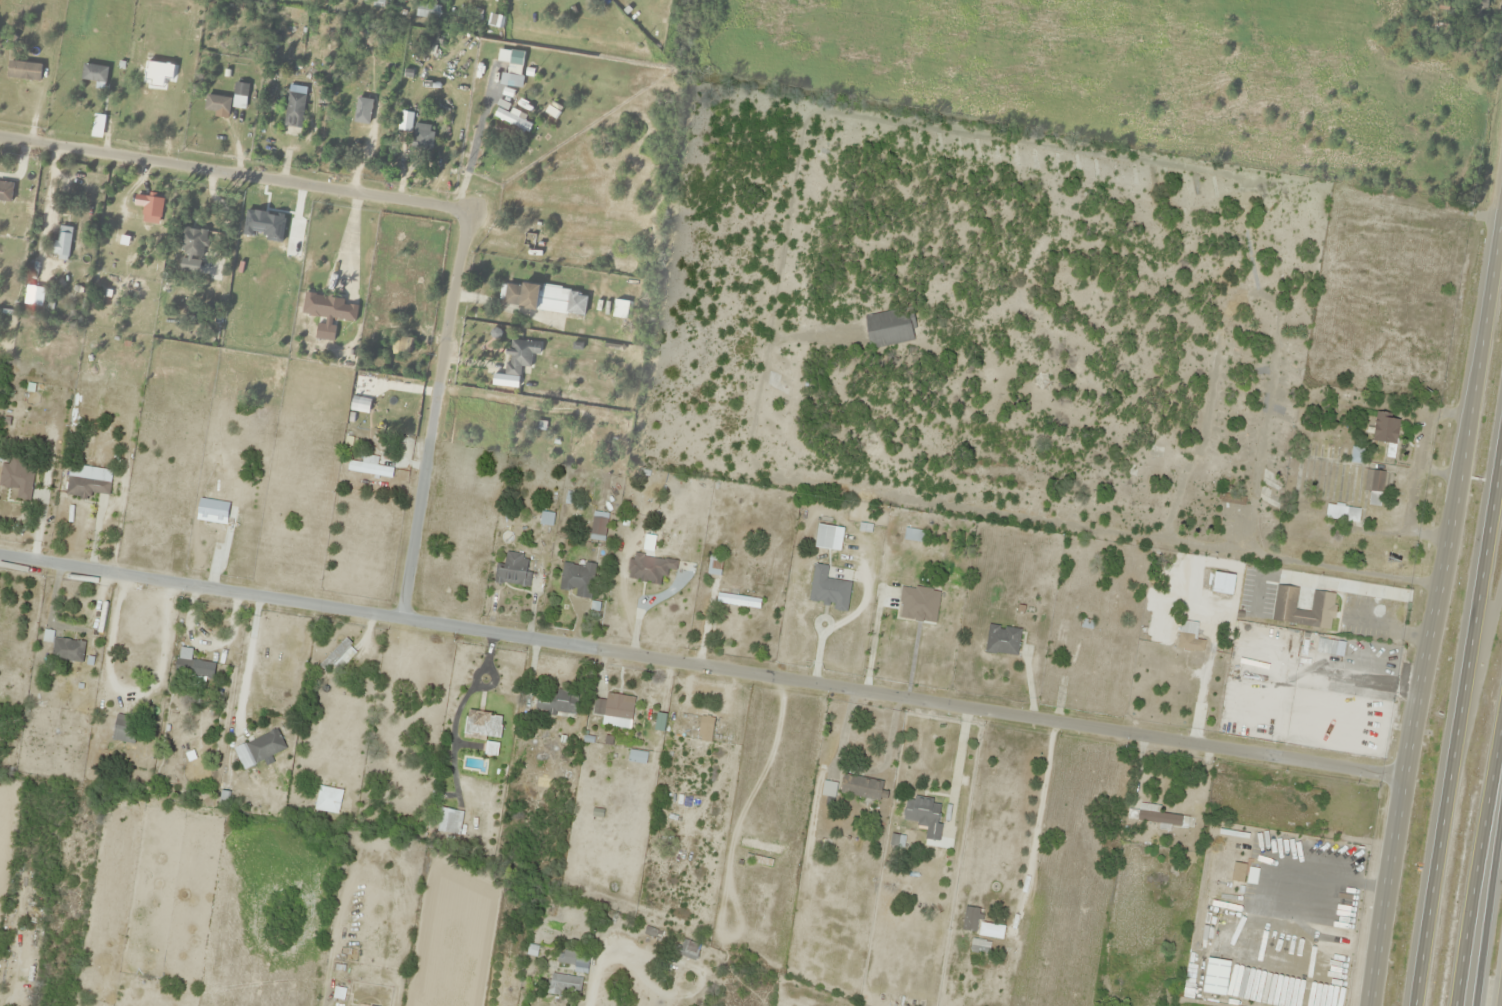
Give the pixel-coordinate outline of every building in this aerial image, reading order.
[(438,18),(439,5),(417,5),(417,18),(438,18)] [(8,32),(32,47),(36,42),(11,27),(8,32)] [(520,87),(524,53),(498,50),(497,62),(508,63),(506,75),(501,74),(499,85),(520,87)] [(80,80),(105,83),(107,67),(82,64),(80,80)] [(285,128),(302,128),(302,93),(285,93),(285,128)] [(531,124),(521,120),(523,114),(510,110),(509,112),(496,108),(493,119),(529,131),(531,124)] [(433,133),(412,130),(410,151),(431,153),(433,133)] [(1200,194),(1194,175),(1184,177),(1190,197),(1200,194)] [(0,183),(0,201),(12,201),(12,183),(0,183)] [(159,221),(162,199),(135,195),(133,206),(143,208),(141,218),(159,221)] [(72,229),(59,227),(56,242),(49,241),(47,254),(67,257),(72,229)] [(205,256),(206,229),(178,228),(177,255),(205,256)] [(503,307),(584,316),(586,293),(505,284),(503,307)] [(41,305),(41,288),(25,288),(25,305),(41,305)] [(354,322),(357,302),(304,295),(301,316),(318,318),(315,339),(332,342),(335,319),(354,322)] [(865,315),(870,348),(916,341),(911,308),(865,315)] [(410,352),(410,339),(393,338),(392,351),(410,352)] [(539,343),(507,341),(504,377),(520,378),(520,368),(530,368),(531,354),(539,355),(539,343)] [(1387,456),(1396,457),(1399,416),(1375,414),(1372,444),(1388,445),(1387,456)] [(377,466),(378,456),(365,454),(363,463),(349,461),(348,471),(391,478),(393,468),(377,466)] [(30,501),(35,468),(2,463),(0,477),(0,487),(17,489),(16,499),(30,501)] [(1385,472),(1367,469),(1364,490),(1369,491),(1367,505),(1380,507),(1385,472)] [(110,496),(112,481),(69,475),(66,495),(91,499),(92,493),(110,496)] [(1359,521),(1359,506),(1325,506),(1325,521),(1359,521)] [(589,538),(603,541),(607,519),(593,517),(589,538)] [(903,540),(923,542),(925,530),(904,528),(903,540)] [(833,536),(817,534),(815,552),(831,554),(833,536)] [(499,583),(526,587),(531,556),(504,552),(499,583)] [(627,578),(662,586),(666,568),(675,571),(678,562),(633,552),(627,578)] [(707,574),(720,576),(722,557),(709,555),(707,574)] [(590,597),(596,566),(564,560),(559,592),(590,597)] [(834,603),(834,610),(847,611),(851,582),(826,579),(828,566),(814,564),(809,600),(834,603)] [(897,618),(936,622),(940,590),(901,585),(897,618)] [(1271,622),(1331,629),(1335,594),(1313,591),(1310,612),(1295,610),(1298,588),(1276,585),(1271,622)] [(716,604),(760,606),(760,598),(717,595),(716,604)] [(1017,657),(1020,629),(988,625),(985,653),(1017,657)] [(51,658),(82,663),(85,642),(54,637),(51,658)] [(325,672),(332,665),(338,671),(357,651),(345,639),(318,665),(325,672)] [(214,661),(175,661),(175,677),(214,677),(214,661)] [(1196,674),(1197,667),(1163,664),(1163,672),(1196,674)] [(577,714),(577,692),(536,692),(536,714),(577,714)] [(606,700),(595,699),(592,716),(631,721),(635,697),(607,693),(606,700)] [(487,709),(468,706),(466,718),(461,718),(459,729),(502,735),(503,725),(485,722),(487,709)] [(133,745),(139,720),(117,714),(111,739),(133,745)] [(696,740),(708,743),(715,720),(703,716),(696,740)] [(246,744),(256,764),(286,749),(276,729),(246,744)] [(629,763),(646,762),(645,752),(629,753),(629,763)] [(886,801),(888,792),(882,791),(883,781),(843,775),(840,794),(886,801)] [(834,797),(835,783),(822,782),(821,796),(834,797)] [(904,823),(927,826),(925,840),(938,842),(943,803),(907,798),(904,823)] [(1159,813),(1160,806),(1139,804),(1137,822),(1185,828),(1186,816),(1159,813)] [(464,812),(440,808),(436,832),(459,836),(464,812)] [(1304,859),(1306,846),(1290,844),(1288,857),(1304,859)] [(977,935),(1002,939),(1004,926),(980,922),(982,909),(965,906),(961,931),(977,933),(977,935)] [(695,961),(701,945),(683,938),(677,954),(695,961)] [(587,953),(557,953),(557,964),(573,964),(573,972),(587,972),(587,953)] [(582,978),(551,974),(549,989),(580,994),(582,978)]
